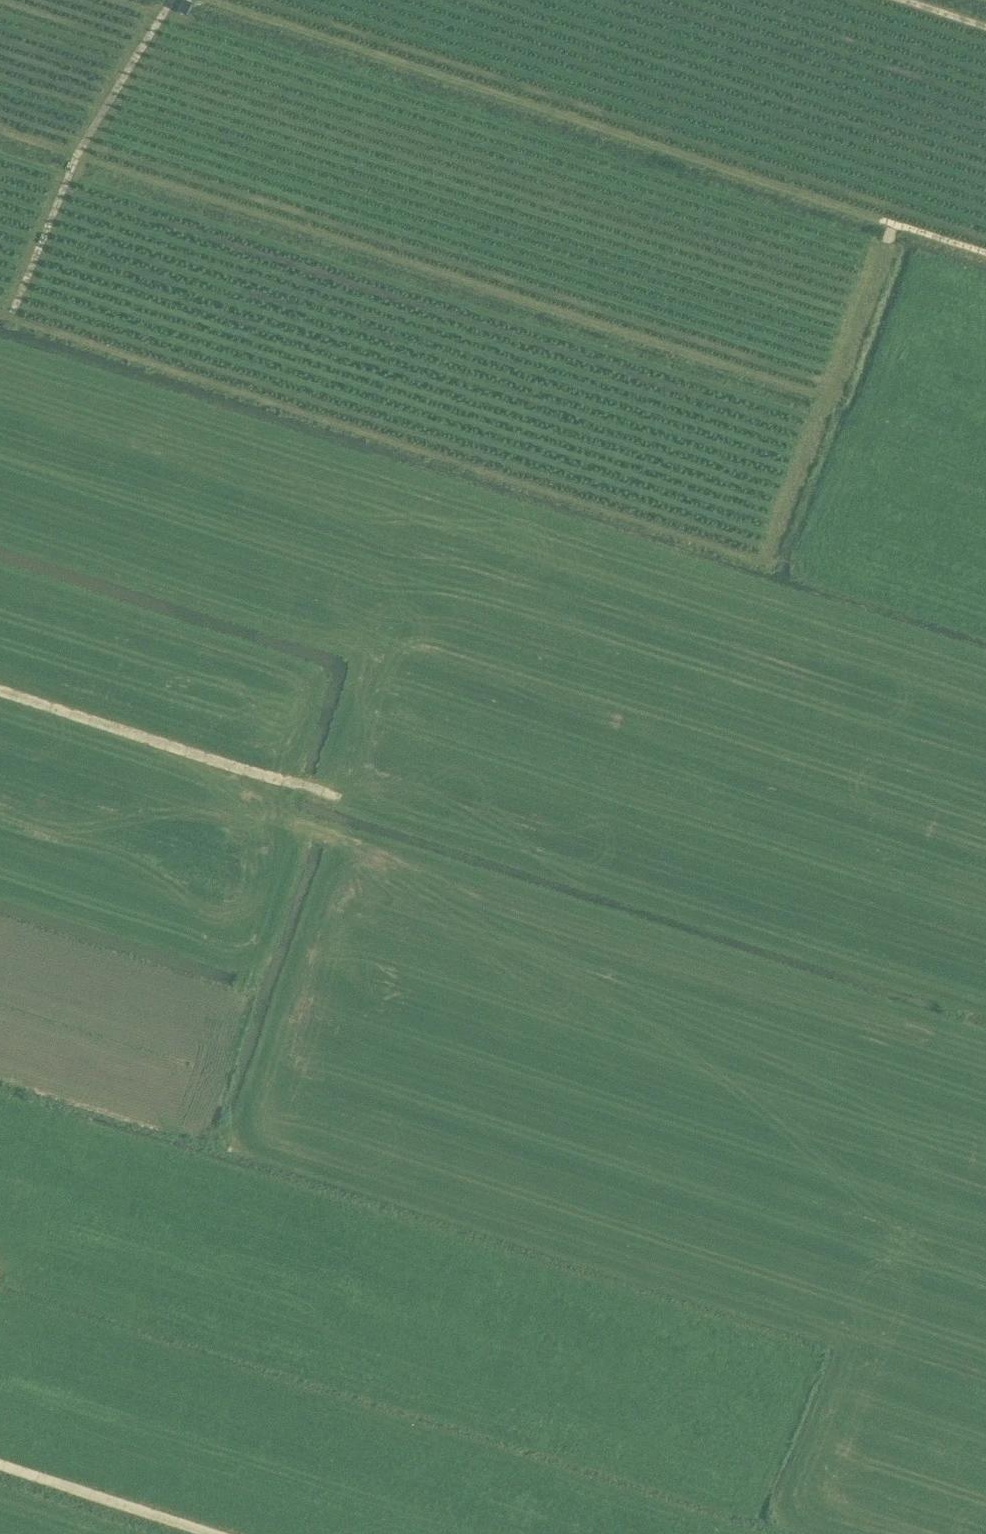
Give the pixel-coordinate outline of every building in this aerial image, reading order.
[(187,0),(183,0),(179,8),(188,13),(193,3),(187,0)]
